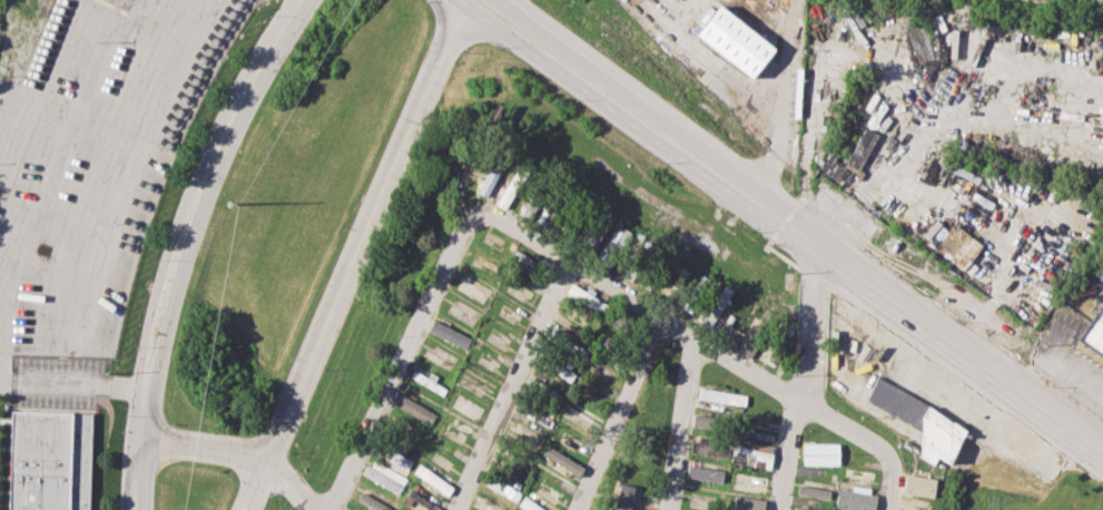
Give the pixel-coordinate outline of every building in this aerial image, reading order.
[(694,35),(751,78),(773,47),(717,5),(694,35)] [(917,63),(933,58),(921,21),(904,27),(917,63)] [(819,169),(854,183),(874,132),(862,127),(849,160),(827,151),(819,169)] [(499,163),(486,159),(475,193),(488,197),(499,163)] [(613,268),(629,234),(612,226),(596,261),(613,268)] [(529,273),(535,260),(514,249),(508,262),(529,273)] [(565,294),(603,311),(607,302),(585,292),(586,290),(570,283),(565,294)] [(730,288),(720,283),(702,322),(712,327),(730,288)] [(1075,341),(1102,359),(1102,298),(1075,341)] [(753,342),(764,321),(754,315),(738,344),(748,349),(752,342),(753,342)] [(427,332),(465,348),(470,337),(431,321),(427,332)] [(576,370),(554,358),(548,369),(570,381),(576,370)] [(925,433),(914,456),(932,464),(936,457),(948,463),(967,424),(873,380),(863,403),(925,433)] [(744,405),(746,394),(698,387),(696,398),(744,405)] [(429,424),(435,414),(398,393),(392,404),(429,424)] [(553,418),(530,405),(525,414),(548,427),(553,418)] [(93,412),(88,509),(5,509),(9,409),(93,412)] [(725,455),(726,439),(712,438),(713,416),(691,414),(688,453),(725,455)] [(538,441),(510,428),(507,436),(535,449),(538,441)] [(730,461),(760,466),(762,452),(772,454),(773,445),(734,438),(730,461)] [(838,465),(838,443),(802,443),(801,464),(838,465)] [(409,467),(413,451),(389,444),(385,460),(409,467)] [(540,459),(576,480),(583,467),(547,446),(540,459)] [(362,476),(399,491),(406,475),(369,460),(362,476)] [(453,486),(417,464),(412,473),(448,494),(453,486)] [(722,469),(686,466),(685,478),(721,481),(722,469)] [(516,499),(520,490),(485,475),(481,484),(516,499)] [(935,478),(904,475),(903,494),(934,496),(935,478)] [(636,486),(616,482),(611,509),(632,509),(636,486)] [(828,499),(830,490),(798,484),(796,493),(828,499)] [(876,490),(851,487),(850,490),(836,488),(834,508),(851,509),(873,509),(876,490)] [(434,505),(409,488),(401,501),(416,509),(431,509),(434,505)] [(688,509),(710,509),(711,495),(689,494),(688,509)] [(763,498),(733,495),(732,509),(762,509),(763,498)] [(474,497),(470,507),(477,509),(507,509),(474,497)] [(521,498),(517,506),(524,509),(544,509),(521,498)]
